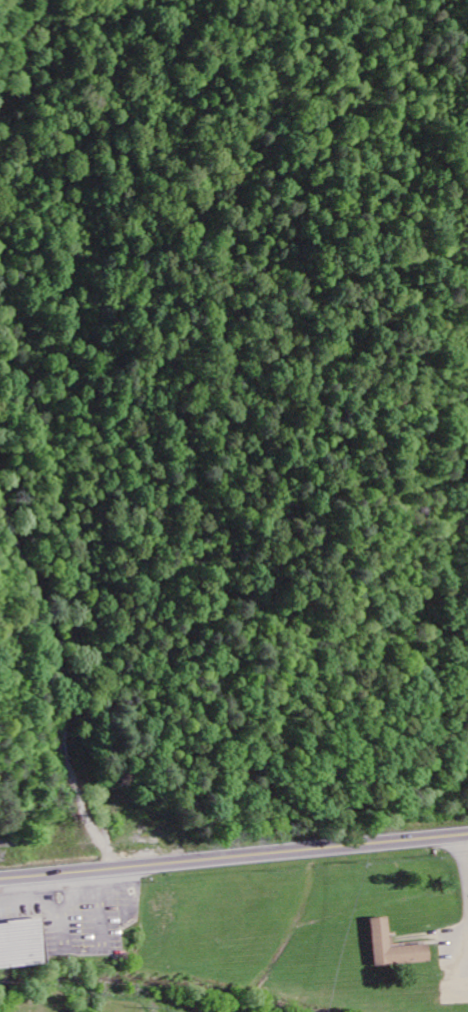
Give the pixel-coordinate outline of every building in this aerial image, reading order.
[(361,914),(366,962),(422,957),(421,939),(383,942),(380,912),(361,914)] [(43,966),(0,970),(0,924),(39,921),(43,966)]
